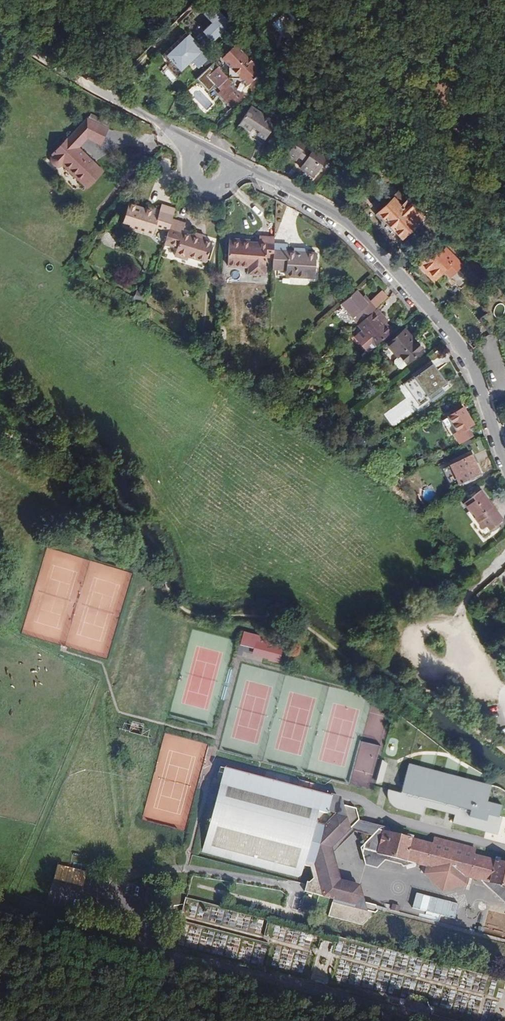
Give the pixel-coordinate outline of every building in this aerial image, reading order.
[(207,10),(215,19),(205,29),(214,40),(233,23),(221,10),(225,7),(219,0),(218,0),(207,10)] [(201,22),(191,24),(192,31),(202,29),(201,22)] [(201,66),(204,63),(210,58),(211,57),(191,36),(188,39),(186,37),(167,55),(181,71),(194,59),(201,66)] [(236,44),(221,58),(229,66),(229,78),(241,78),(247,85),(262,71),(236,44)] [(204,63),(208,68),(214,63),(210,58),(204,63)] [(246,95),(218,67),(208,76),(216,85),(219,82),(225,88),(220,93),(233,107),(246,95)] [(167,69),(162,74),(171,82),(176,77),(167,69)] [(250,130),(248,135),(262,144),(276,123),(251,107),(239,124),(250,130)] [(75,132),(88,138),(99,143),(105,128),(87,119),(75,132)] [(191,123),(187,130),(209,141),(213,135),(191,123)] [(236,128),(248,135),(250,130),(239,124),(236,128)] [(69,138),(79,148),(88,138),(75,132),(69,138)] [(307,142),(299,136),(287,154),(302,165),(300,167),(314,177),(317,172),(326,159),(318,153),(321,149),(309,141),(307,142)] [(102,169),(79,148),(69,138),(68,137),(52,154),(53,155),(51,162),(54,165),(59,167),(63,165),(86,186),(102,169)] [(399,192),(384,205),(378,212),(402,237),(424,217),(420,213),(429,204),(424,199),(420,202),(414,195),(407,200),(399,192)] [(378,212),(384,205),(382,202),(374,210),(375,214),(382,222),(382,226),(387,232),(391,232),(398,240),(402,237),(378,212)] [(156,227),(169,231),(172,220),(175,210),(162,205),(161,210),(159,215),(152,213),(152,211),(147,209),(129,204),(123,223),(130,225),(129,228),(153,235),(156,227)] [(147,206),(147,209),(152,211),(152,213),(159,215),(161,210),(147,206)] [(169,231),(165,243),(177,247),(174,256),(188,260),(189,256),(206,262),(212,243),(205,240),(193,237),(183,233),(185,224),(172,220),(169,231)] [(275,244),(275,238),(260,237),(260,241),(251,241),(250,247),(243,247),(243,241),(230,240),(229,266),(249,267),(249,274),(266,274),(267,258),(274,258),(275,244)] [(274,258),(273,270),(287,271),(287,277),(315,278),(317,254),(308,253),(303,253),(302,257),(296,257),(297,253),(294,252),(288,252),(288,245),(275,244),(274,258)] [(446,249),(440,254),(449,264),(455,258),(446,249)] [(449,264),(440,254),(435,250),(419,265),(433,279),(440,273),(443,270),(449,264)] [(455,258),(449,264),(443,270),(446,274),(444,277),(453,286),(452,287),(456,291),(468,280),(457,268),(461,264),(455,258)] [(356,291),(340,304),(352,318),(355,317),(361,323),(377,308),(376,307),(371,302),(368,305),(363,298),(356,291)] [(371,302),(376,307),(387,297),(382,291),(371,302)] [(504,319),(504,305),(493,294),(480,306),(486,312),(479,320),(492,333),(504,319)] [(366,296),(363,298),(368,305),(371,302),(366,296)] [(361,323),(358,325),(359,327),(350,336),(365,352),(374,344),(377,346),(392,333),(385,325),(380,320),(384,316),(377,308),(361,323)] [(380,320),(385,325),(389,322),(384,316),(380,320)] [(413,343),(416,340),(405,329),(403,332),(413,343)] [(424,349),(416,340),(413,343),(403,332),(388,345),(398,357),(399,356),(401,357),(397,361),(403,366),(406,363),(408,365),(424,349)] [(415,376),(429,396),(447,382),(433,363),(415,376)] [(426,399),(429,396),(415,376),(412,379),(426,399)] [(460,432),(474,423),(465,408),(450,417),(460,432)] [(460,483),(481,473),(473,455),(452,465),(460,483)] [(490,526),(501,518),(481,491),(464,504),(470,512),(484,531),(490,526)] [(463,517),(477,536),(484,531),(470,512),(463,517)] [(502,520),(501,518),(490,526),(491,528),(498,523),(502,520)] [(484,531),(487,535),(500,526),(498,523),(491,528),(490,526),(484,531)] [(484,531),(477,536),(480,541),(487,535),(484,531)] [(270,655),(269,658),(269,660),(279,662),(283,648),(258,641),(256,651),(270,655)] [(375,781),(381,783),(386,761),(380,760),(375,781)] [(407,763),(398,791),(386,788),(387,797),(390,803),(397,807),(421,815),(423,806),(452,814),(451,822),(495,834),(499,816),(502,805),(486,801),(490,785),(407,763)] [(301,878),(304,865),(331,803),(332,798),(224,769),(223,772),(216,770),(212,783),(220,785),(210,819),(209,819),(209,821),(210,822),(202,851),(301,878)] [(330,847),(359,821),(355,809),(342,806),(339,805),(331,803),(304,865),(311,867),(313,878),(308,885),(306,884),(304,891),(307,892),(318,895),(333,899),(329,916),(363,925),(377,911),(376,905),(363,902),(359,885),(340,880),(331,852),(330,847)] [(331,852),(355,831),(373,836),(382,838),(384,832),(391,834),(390,829),(359,821),(330,847),(331,852)] [(474,855),(476,849),(433,839),(433,844),(391,834),(384,832),(382,838),(373,836),(361,847),(365,864),(374,867),(384,860),(399,864),(403,867),(410,866),(411,862),(426,866),(424,873),(442,891),(463,885),(469,876),(484,880),(484,883),(489,888),(496,886),(497,884),(504,886),(504,863),(474,855)] [(489,888),(504,903),(504,886),(497,884),(496,886),(489,888)]
